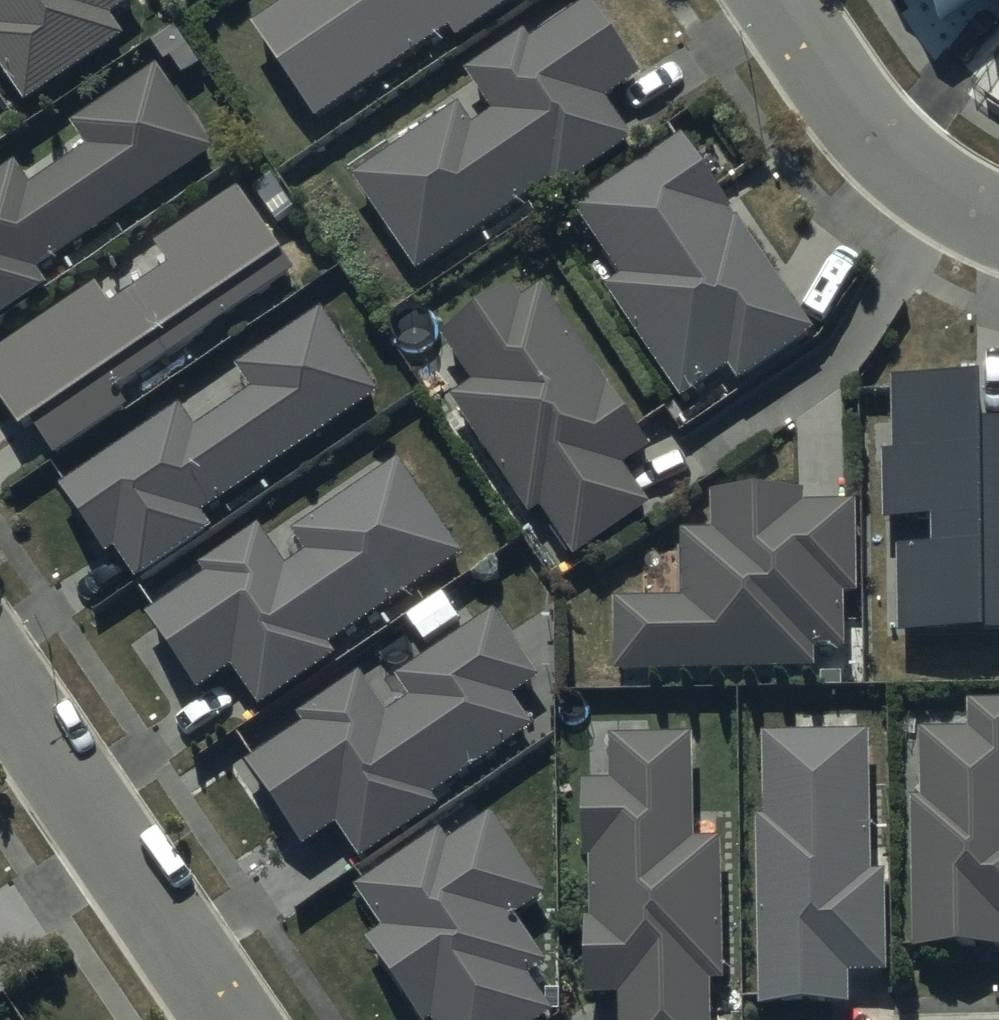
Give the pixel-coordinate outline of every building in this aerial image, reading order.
[(26,103),(125,35),(110,14),(130,0),(0,0),(0,65),(26,103)] [(252,24),(318,118),(451,26),(458,37),(512,0),(286,0),(252,24)] [(417,270),(551,179),(559,190),(633,140),(605,97),(642,73),(592,0),(589,0),(532,39),(524,27),(465,67),(493,109),(474,122),(461,103),(354,176),(417,270)] [(969,0),(928,0),(941,19),(969,0)] [(0,171),(0,316),(49,283),(39,267),(214,150),(157,65),(71,123),(86,145),(29,184),(14,162),(0,171)] [(680,134),(577,206),(623,274),(604,287),(681,398),(730,365),(739,379),(813,327),(680,134)] [(235,187),(154,242),(169,265),(111,305),(95,283),(0,348),(0,399),(21,430),(33,423),(57,458),(129,408),(116,390),(292,270),(235,187)] [(649,445),(541,285),(523,297),(512,282),(439,331),(473,382),(451,397),(530,513),(540,506),(574,557),(653,503),(625,461),(649,445)] [(183,406),(60,484),(104,553),(114,546),(134,578),(213,528),(202,510),(378,391),(325,307),(235,364),(252,390),(196,425),(183,406)] [(892,372),(893,451),(881,451),(883,517),(934,517),(934,545),(897,545),(899,630),(998,629),(998,420),(982,420),(981,371),(892,372)] [(466,550),(400,457),(294,531),(308,551),(288,565),(259,523),(202,564),(207,571),(145,614),(198,690),(232,666),(259,705),(336,652),(331,645),(466,550)] [(616,598),(616,669),(815,666),(815,650),(844,650),(843,594),(859,594),(858,502),(805,503),(805,488),(712,490),(713,530),(681,530),(682,597),(616,598)] [(306,722),(247,762),(305,846),(336,824),(360,858),(437,806),(430,796),(531,726),(511,696),(539,677),(494,611),(398,677),(413,698),(389,714),(361,673),(300,714),(306,722)] [(912,796),(912,945),(998,944),(998,700),(968,701),(968,728),(922,729),(924,796),(912,796)] [(766,816),(755,816),(757,1003),(848,1001),(847,972),(886,972),(884,870),(872,870),(870,730),(765,732),(766,816)] [(611,734),(612,779),(583,780),(584,857),(592,857),(592,917),(585,918),(586,995),(620,995),(620,1019),(711,1019),(710,975),(723,975),(722,837),(695,838),(694,734),(611,734)] [(357,886),(385,926),(365,939),(421,1019),(431,1019),(433,1019),(434,1019),(539,1019),(552,1011),(525,973),(546,959),(516,915),(546,894),(490,812),(449,840),(442,829),(357,886)]
